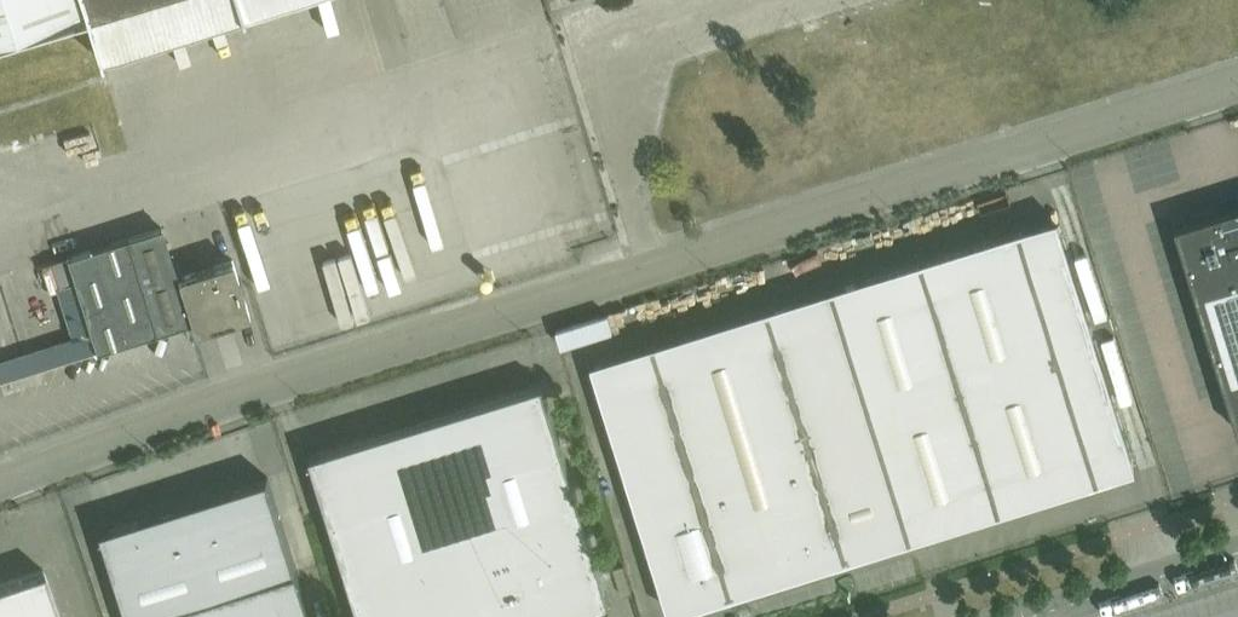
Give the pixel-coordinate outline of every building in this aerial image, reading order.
[(88,10),(102,56),(283,0),(0,0),(0,38),(88,10)] [(1175,224),(1233,411),(1237,429),(1237,204),(1175,224)] [(793,568),(845,552),(844,547),(1089,470),(1053,355),(1096,342),(1060,227),(1058,220),(1056,221),(1057,225),(772,314),(770,309),(653,346),(655,351),(596,369),(595,367),(593,368),(667,605),(669,604),(668,602),(727,583),(729,588),(782,572),(780,567),(791,563),(793,568)] [(231,256),(177,273),(162,225),(122,237),(52,260),(59,283),(76,278),(97,347),(191,318),(193,323),(247,306),(231,256)] [(12,353),(16,369),(59,360),(55,344),(12,353)] [(359,612),(429,591),(437,616),(545,616),(603,599),(605,604),(610,602),(542,381),(536,383),(537,386),(317,455),(315,451),(310,453),(359,612)] [(262,477),(264,481),(108,530),(106,526),(101,528),(129,616),(312,616),(268,476),(262,477)] [(43,569),(0,583),(0,616),(60,616),(43,569)]
